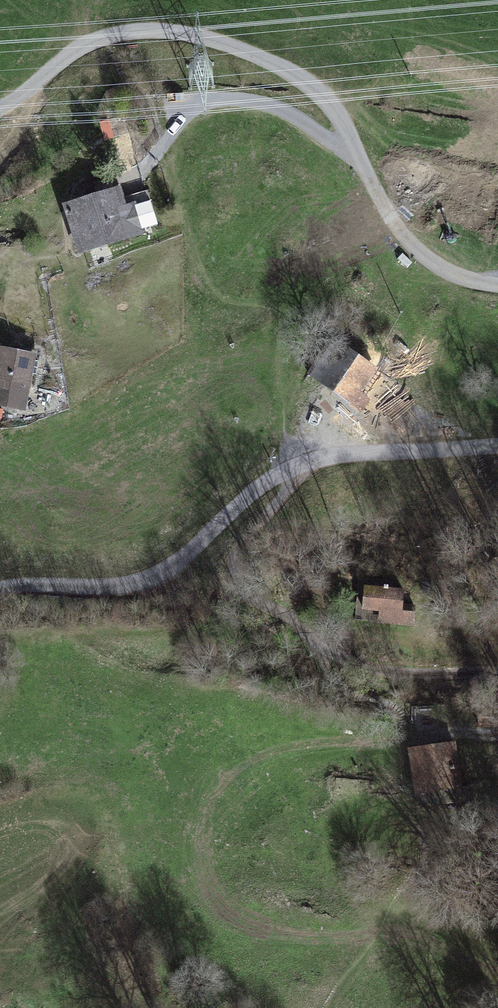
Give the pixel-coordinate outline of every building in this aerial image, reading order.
[(108,122),(101,124),(104,139),(111,137),(108,122)] [(71,207),(83,248),(157,225),(147,194),(119,203),(111,177),(82,186),(87,202),(71,207)] [(351,403),(359,392),(355,389),(372,365),(333,339),(308,374),(351,403)] [(26,386),(33,388),(40,351),(11,346),(9,353),(32,357),(26,386)] [(23,407),(26,386),(32,357),(9,353),(0,351),(0,402),(23,407)] [(355,389),(359,392),(376,368),(372,365),(355,389)] [(384,610),(363,608),(365,587),(395,589),(396,581),(358,578),(356,615),(384,617),(384,610)] [(432,583),(424,583),(424,594),(432,594),(432,583)] [(383,619),(413,621),(414,604),(402,603),(403,589),(395,589),(365,587),(363,608),(384,610),(384,617),(383,619)] [(411,754),(417,794),(459,787),(454,748),(411,754)] [(359,780),(358,792),(373,793),(374,781),(359,780)]
